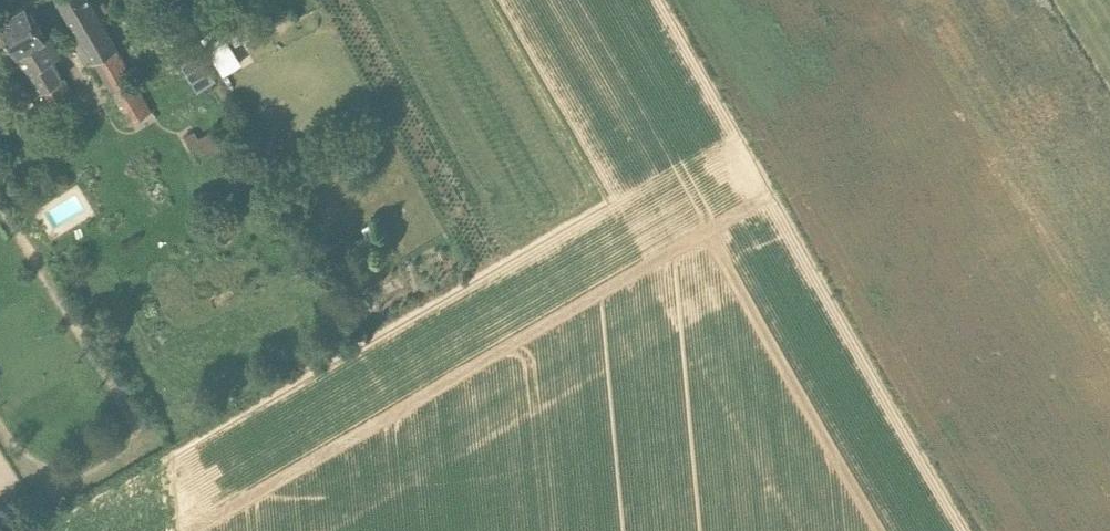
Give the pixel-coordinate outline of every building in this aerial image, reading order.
[(116,48),(88,0),(60,0),(94,60),(93,61),(128,124),(152,111),(117,48),(116,48)] [(74,95),(54,57),(56,56),(45,36),(45,37),(26,3),(0,17),(0,22),(17,53),(39,91),(37,93),(48,113),(76,98),(74,95)] [(204,38),(224,73),(245,61),(225,27),(204,38)] [(219,147),(212,126),(187,135),(195,156),(219,147)]
